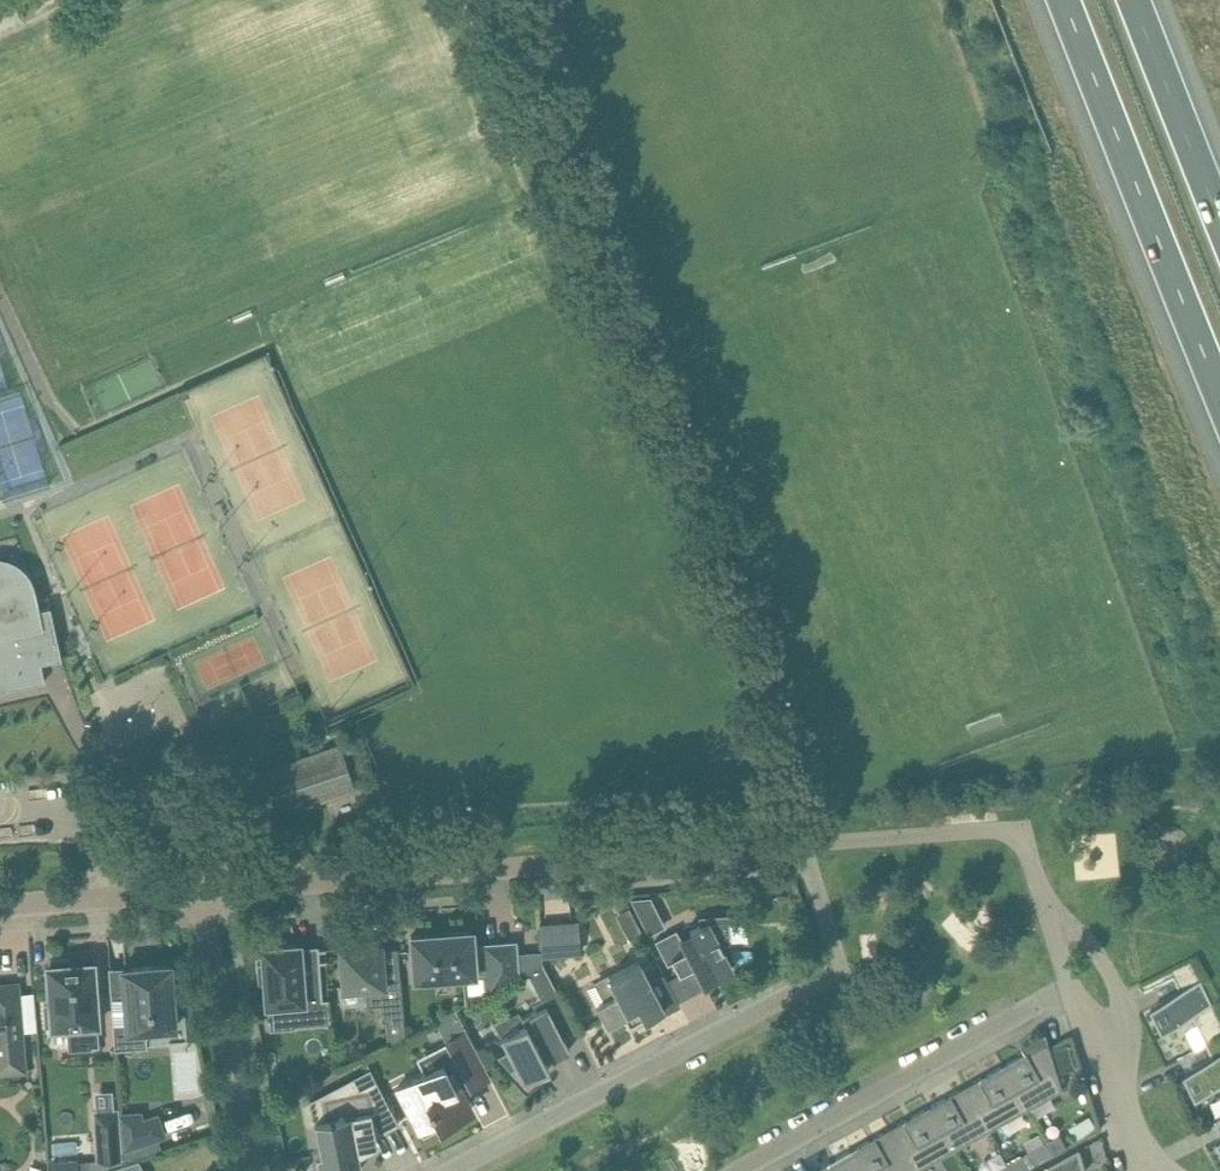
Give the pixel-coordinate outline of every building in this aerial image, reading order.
[(50,606),(29,610),(24,585),(18,577),(10,572),(0,570),(0,691),(45,681),(41,663),(62,659),(50,606)] [(339,744),(256,771),(233,779),(249,825),(355,790),(347,767),(339,744)] [(650,897),(629,898),(648,935),(665,926),(650,897)] [(679,973),(695,965),(704,983),(732,968),(718,942),(728,941),(726,916),(701,918),(701,925),(680,936),(676,929),(655,940),(668,965),(673,962),(679,973)] [(578,921),(539,923),(541,956),(581,953),(578,921)] [(486,972),(488,992),(518,976),(516,952),(515,942),(473,945),(472,931),(411,935),(414,979),(475,974),(475,973),(486,972)] [(384,978),(381,938),(362,939),(362,945),(339,947),(342,989),(365,988),(367,1005),(380,1004),(382,1021),(386,1021),(388,1044),(404,1035),(399,976),(384,978)] [(266,1005),(288,1003),(293,1003),(295,1026),(331,1023),(329,998),(322,999),(320,972),(302,973),(299,944),(262,947),(263,963),(257,964),(259,983),(265,983),(266,1005)] [(540,951),(516,952),(518,976),(527,971),(541,964),(540,951)] [(99,1046),(93,962),(70,964),(70,959),(50,961),(51,965),(47,966),(50,1005),(45,1005),(46,1024),(51,1024),(52,1027),(67,1026),(68,1050),(93,1048),(93,1046),(99,1046)] [(663,1009),(638,961),(599,981),(608,998),(596,1005),(607,1026),(624,1017),(629,1027),(663,1009)] [(527,971),(541,999),(557,991),(542,963),(541,964),(527,971)] [(1157,1003),(1169,1027),(1192,1016),(1206,1045),(1219,1038),(1219,1020),(1192,963),(1171,974),(1180,992),(1157,1003)] [(123,997),(111,998),(113,1024),(125,1023),(126,1031),(175,1027),(170,964),(121,968),(123,997)] [(26,1073),(18,983),(0,984),(0,1075),(26,1073)] [(500,1037),(508,1051),(499,1055),(498,1055),(497,1056),(511,1071),(512,1070),(512,1069),(516,1067),(524,1081),(549,1068),(544,1058),(551,1055),(552,1058),(569,1050),(546,1005),(521,1018),(525,1024),(500,1037)] [(396,1088),(418,1129),(436,1120),(439,1125),(472,1108),(460,1084),(467,1080),(470,1087),(491,1077),(466,1030),(446,1040),(455,1057),(396,1088)] [(1026,1053),(1003,1066),(1028,1109),(1064,1089),(1047,1033),(1023,1046),(1026,1053)] [(1190,1070),(1203,1094),(1219,1085),(1219,1038),(1206,1045),(1213,1058),(1190,1070)] [(1003,1066),(965,1087),(989,1130),(1028,1109),(1003,1066)] [(318,1170),(349,1170),(362,1168),(359,1155),(377,1145),(375,1136),(399,1124),(376,1081),(375,1082),(356,1086),(354,1082),(322,1100),(326,1120),(314,1122),(320,1154),(315,1156),(318,1170)] [(989,1130),(965,1087),(927,1108),(952,1151),(989,1130)] [(890,1129),(913,1170),(917,1170),(952,1151),(927,1108),(890,1129)] [(95,1111),(98,1158),(122,1157),(119,1114),(118,1109),(95,1111)] [(119,1114),(122,1150),(164,1136),(157,1115),(141,1121),(141,1112),(119,1114)] [(864,1170),(913,1170),(890,1129),(852,1150),(864,1170)] [(1053,1153),(1054,1155),(1068,1147),(1061,1135),(1047,1143),(1053,1153)] [(1047,1143),(1031,1152),(1037,1162),(1053,1153),(1047,1143)] [(1080,1148),(1048,1166),(1051,1170),(1086,1170),(1087,1170),(1080,1148)] [(815,1170),(864,1170),(852,1150),(815,1170)] [(1009,1164),(1013,1170),(1024,1170),(1029,1168),(1023,1156),(1009,1164)] [(52,1170),(79,1170),(79,1159),(51,1160),(52,1170)]
